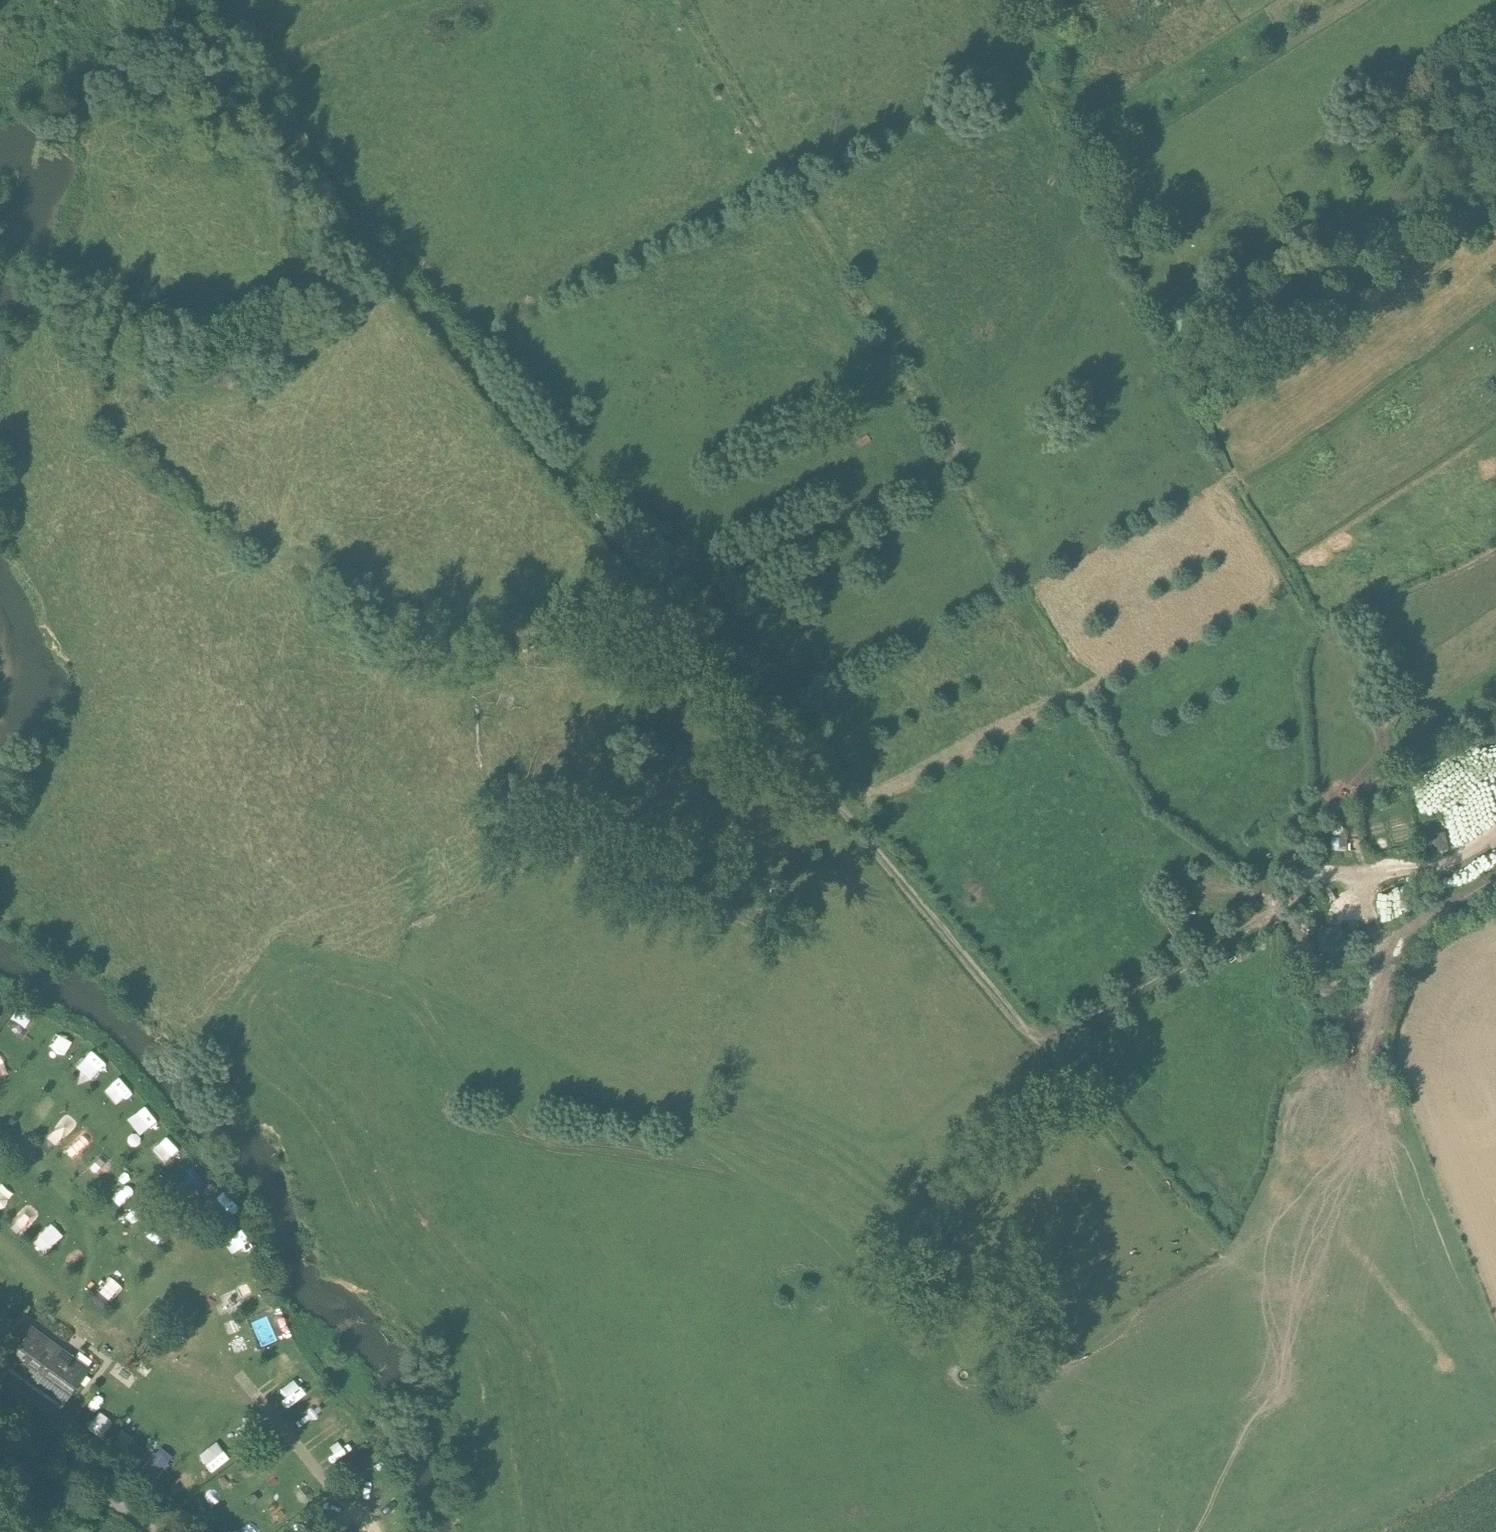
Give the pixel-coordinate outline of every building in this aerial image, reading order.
[(1433,837),(1437,853),(1449,850),(1445,834),(1433,837)] [(90,1051),(81,1067),(98,1077),(107,1062),(90,1051)] [(108,1090),(121,1105),(133,1095),(121,1079),(108,1090)] [(142,1133),(159,1121),(148,1105),(131,1117),(142,1133)] [(173,1142),(160,1152),(172,1169),(186,1158),(173,1142)] [(48,1424),(60,1406),(87,1371),(27,1327),(1,1362),(6,1366),(0,1376),(0,1396),(45,1429),(48,1424)] [(218,1438),(200,1450),(215,1472),(233,1460),(218,1438)]
